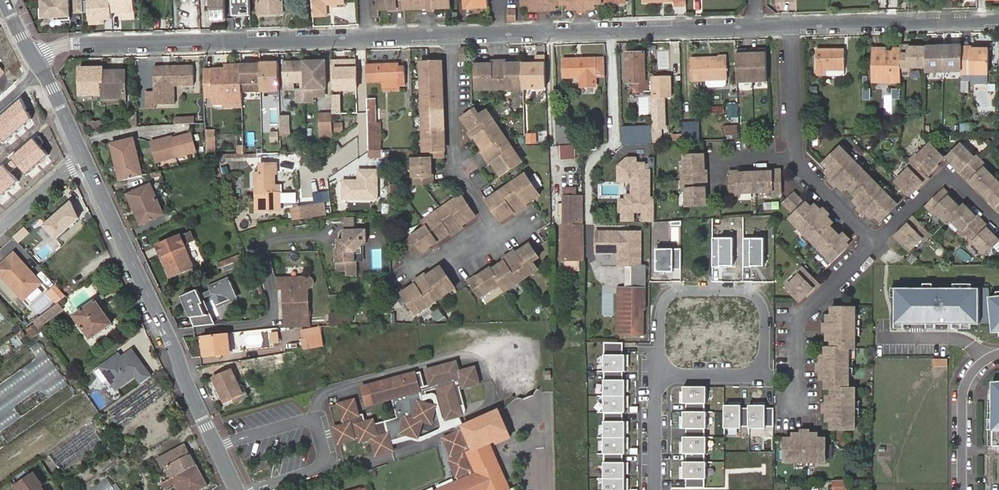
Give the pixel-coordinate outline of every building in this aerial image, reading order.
[(69,0),(41,0),(42,9),(42,19),(53,18),(70,17),(70,14),(67,14),(67,4),(69,4),(69,0)] [(83,0),(74,0),(75,10),(83,9),(83,0)] [(112,16),(112,13),(111,0),(88,0),(89,25),(104,24),(104,20),(104,17),(112,16)] [(112,13),(119,13),(120,20),(135,19),(134,0),(111,0),(112,13)] [(225,18),(224,0),(210,0),(210,18),(225,18)] [(249,0),(232,0),(233,17),(250,16),(249,0)] [(257,14),(283,14),(282,0),(257,0),(257,14)] [(313,17),(327,16),(326,5),(332,5),(332,7),(338,7),(338,5),(345,4),(345,0),(312,0),(313,17)] [(381,9),(381,0),(377,0),(377,4),(371,4),(371,14),(377,14),(377,9),(381,9)] [(381,9),(419,8),(419,0),(381,0),(381,9)] [(488,7),(488,0),(464,0),(465,8),(488,7)] [(522,6),(528,6),(528,9),(530,11),(538,11),(538,1),(542,1),(542,0),(521,0),(522,6)] [(553,10),(554,9),(554,5),(562,5),(561,0),(542,0),(542,1),(546,1),(546,10),(553,10)] [(572,10),(572,0),(561,0),(562,5),(570,4),(570,8),(572,10)] [(586,9),(593,9),(595,7),(595,4),(602,3),(602,0),(586,0),(586,9)] [(515,9),(507,9),(507,18),(515,17),(515,9)] [(961,70),(961,47),(961,46),(926,47),(926,48),(926,68),(926,71),(961,70)] [(961,70),(961,73),(968,73),(968,81),(970,81),(970,83),(987,83),(987,73),(988,73),(987,47),(977,47),(977,50),(971,50),(971,47),(961,47),(961,70)] [(900,48),(900,49),(900,72),(910,72),(910,68),(926,68),(926,48),(921,48),(900,48)] [(766,49),(736,50),(737,83),(767,82),(766,49)] [(816,49),(816,75),(825,75),(826,70),(844,69),(844,49),(816,49)] [(873,81),(900,81),(899,72),(900,49),(873,49),(873,81)] [(645,82),(644,52),(626,53),(627,83),(634,82),(645,82)] [(536,63),(523,63),(523,64),(524,90),(547,88),(546,55),(537,55),(536,63)] [(727,80),(726,56),(719,56),(718,57),(691,58),(691,81),(727,80)] [(605,58),(563,60),(564,78),(581,78),(596,78),(605,77),(605,58)] [(359,90),(358,61),(349,61),(349,64),(337,64),(338,91),(359,90)] [(325,62),(304,63),(304,83),(304,89),(304,91),(305,100),(314,100),(314,95),(313,89),(321,89),(326,88),(325,62)] [(304,83),(304,63),(285,63),(285,91),(295,90),(295,83),(304,83)] [(261,92),(260,67),(253,68),(253,64),(242,65),(242,92),(261,92)] [(279,91),(279,64),(271,64),(271,66),(260,67),(261,92),(279,91)] [(392,64),(366,65),(367,83),(384,83),(399,82),(399,86),(408,85),(407,67),(399,67),(392,67),(392,64)] [(430,151),(430,145),(435,145),(435,141),(442,141),(441,124),(435,125),(435,121),(430,121),(430,115),(430,110),(435,110),(435,106),(441,106),(441,90),(435,90),(435,86),(429,86),(429,81),(429,77),(435,77),(434,73),(440,72),(440,64),(420,65),(422,159),(411,159),(412,185),(430,184),(430,159),(442,159),(442,150),(430,151)] [(495,65),(490,65),(491,91),(496,91),(496,90),(502,90),(524,90),(523,64),(508,65),(509,78),(501,78),(495,78),(495,65)] [(155,91),(155,103),(175,103),(175,86),(194,84),(194,66),(175,65),(175,69),(169,69),(170,66),(154,66),(155,91)] [(204,70),(204,98),(214,98),(214,104),(227,104),(227,95),(242,95),(242,92),(242,65),(225,66),(225,69),(204,70)] [(491,91),(490,65),(478,65),(478,91),(491,91)] [(105,100),(103,72),(102,72),(101,69),(79,69),(80,96),(104,96),(103,99),(105,100)] [(125,72),(103,72),(105,100),(126,99),(125,72)] [(440,81),(440,72),(434,73),(435,77),(429,77),(429,81),(440,81)] [(596,88),(596,78),(581,78),(581,88),(596,88)] [(653,143),(655,143),(662,143),(661,128),(665,128),(664,98),(671,98),(671,78),(651,78),(651,82),(651,91),(652,98),(653,128),(653,143)] [(440,81),(429,81),(429,86),(435,86),(435,90),(441,90),(440,81)] [(399,82),(384,83),(385,91),(399,90),(399,86),(399,82)] [(651,91),(651,82),(645,82),(634,82),(634,91),(651,91)] [(155,108),(155,103),(155,91),(147,91),(148,108),(155,108)] [(279,91),(261,92),(261,99),(280,99),(279,91)] [(227,104),(242,103),(242,99),(242,95),(227,95),(227,104)] [(21,97),(0,117),(0,147),(31,118),(21,97)] [(375,98),(367,99),(368,131),(368,150),(376,150),(375,98)] [(736,103),(726,103),(727,118),(737,117),(736,103)] [(441,115),(441,106),(435,106),(435,110),(430,110),(430,115),(441,115)] [(268,127),(276,128),(278,108),(270,108),(268,127)] [(486,152),(498,143),(502,149),(506,154),(493,163),(502,176),(523,162),(490,111),(481,116),(477,109),(464,118),(473,132),(486,124),(490,130),(477,139),(486,152)] [(322,115),(322,132),(333,131),(332,114),(322,115)] [(435,125),(441,124),(441,115),(430,115),(430,121),(435,121),(435,125)] [(280,116),(281,137),(290,137),(289,116),(280,116)] [(130,129),(139,129),(138,120),(129,120),(130,129)] [(90,122),(90,131),(102,130),(102,122),(90,122)] [(699,123),(683,124),(683,136),(683,142),(700,141),(699,123)] [(968,123),(958,123),(959,133),(969,132),(968,123)] [(486,124),(473,132),(477,139),(490,130),(486,124)] [(574,143),(574,130),(574,125),(558,126),(558,143),(574,143)] [(722,136),(737,136),(737,125),(723,125),(722,136)] [(625,144),(653,143),(653,128),(624,129),(625,144)] [(205,150),(214,150),(214,129),(205,129),(205,150)] [(279,141),(279,132),(271,132),(271,141),(279,141)] [(525,143),(535,143),(535,133),(525,133),(525,143)] [(158,163),(196,151),(191,135),(172,140),(170,138),(152,143),(158,163)] [(49,155),(35,138),(13,157),(27,174),(49,155)] [(125,181),(145,176),(135,138),(113,144),(120,167),(121,167),(125,181)] [(442,150),(442,148),(442,141),(435,141),(435,145),(430,145),(430,151),(442,150)] [(498,143),(486,152),(490,158),(502,149),(498,143)] [(558,159),(574,158),(574,144),(558,145),(558,159)] [(910,160),(912,162),(925,175),(937,164),(943,159),(930,145),(919,157),(916,154),(910,160)] [(964,176),(980,160),(974,154),(971,157),(960,145),(947,158),(952,164),(964,176)] [(841,147),(824,164),(830,169),(827,171),(828,175),(832,179),(839,172),(842,176),(856,162),(850,157),(841,147)] [(502,149),(490,158),(493,163),(506,154),(502,149)] [(376,150),(368,150),(368,158),(385,157),(384,150),(376,150)] [(854,153),(850,157),(856,162),(860,158),(854,153)] [(705,159),(705,154),(686,155),(687,172),(682,173),(682,181),(683,180),(706,180),(705,159)] [(651,222),(655,221),(655,198),(650,198),(650,170),(644,170),(644,164),(636,163),(636,158),(627,158),(617,166),(617,182),(631,181),(631,195),(625,195),(625,200),(619,200),(619,212),(622,212),(623,222),(633,222),(633,212),(643,212),(643,222),(651,222)] [(860,158),(856,162),(861,168),(866,164),(860,158)] [(975,188),(982,194),(995,180),(984,169),(986,166),(980,160),(964,176),(975,188)] [(848,188),(852,193),(869,176),(861,168),(856,162),(842,176),(845,179),(838,185),(843,190),(846,190),(848,188)] [(896,182),(909,196),(917,189),(928,178),(925,175),(912,162),(906,167),(909,170),(896,182)] [(275,192),(275,185),(274,172),(277,172),(277,163),(260,163),(260,173),(257,173),(258,211),(282,210),(281,192),(275,192)] [(937,164),(925,175),(928,178),(940,167),(937,164)] [(961,179),(964,176),(952,164),(949,167),(961,179)] [(4,165),(0,168),(0,198),(18,182),(4,165)] [(835,182),(842,176),(839,172),(832,179),(835,182)] [(732,174),(732,197),(742,197),(742,194),(757,193),(757,173),(735,174),(732,174)] [(775,196),(783,196),(782,173),(779,173),(757,173),(757,193),(775,193),(775,196)] [(507,189),(488,201),(502,222),(515,214),(506,201),(513,197),(518,194),(526,206),(540,196),(526,175),(507,189)] [(845,179),(842,176),(835,182),(838,185),(845,179)] [(867,201),(870,204),(884,191),(878,186),(869,176),(852,193),(857,198),(856,200),(856,204),(860,208),(867,201)] [(975,188),(964,176),(961,179),(973,190),(975,188)] [(928,178),(917,189),(919,192),(931,181),(928,178)] [(707,200),(706,180),(683,180),(682,181),(683,188),(688,189),(689,206),(708,206),(707,200)] [(998,212),(998,185),(995,180),(982,194),(987,200),(998,212)] [(884,191),(888,187),(883,181),(878,186),(884,191)] [(156,198),(149,185),(130,194),(137,210),(139,209),(145,223),(165,214),(157,197),(156,198)] [(884,191),(889,197),(894,192),(888,187),(884,191)] [(943,192),(957,206),(960,204),(945,189),(943,192)] [(873,207),(865,214),(870,219),(874,218),(875,216),(880,221),(894,208),(897,205),(889,197),(884,191),(870,204),(873,207)] [(950,218),(960,209),(957,206),(943,192),(926,208),(932,214),(935,211),(946,222),(950,218)] [(521,210),(526,206),(518,194),(513,197),(521,210)] [(794,217),(804,207),(796,198),(797,196),(795,194),(783,205),(794,217)] [(475,218),(460,196),(439,211),(447,222),(452,218),(460,229),(475,218)] [(564,215),(564,225),(583,224),(583,196),(564,197),(564,206),(564,215)] [(515,214),(521,210),(513,197),(506,201),(515,214)] [(996,214),(997,214),(998,212),(987,200),(985,202),(996,214)] [(863,211),(870,204),(867,201),(860,208),(863,211)] [(79,219),(71,203),(43,226),(56,240),(79,219)] [(804,207),(794,217),(790,220),(798,229),(805,235),(819,221),(816,218),(823,212),(818,207),(814,206),(812,208),(808,203),(804,207)] [(865,214),(873,207),(870,204),(863,211),(865,214)] [(981,223),(967,209),(964,205),(960,209),(950,218),(961,229),(958,232),(964,239),(981,223)] [(308,218),(308,206),(295,207),(296,219),(308,218)] [(317,218),(316,206),(308,206),(308,218),(317,218)] [(983,221),(970,207),(967,209),(981,223),(983,221)] [(403,243),(406,248),(414,260),(436,245),(448,236),(441,225),(447,222),(439,211),(421,223),(425,229),(403,243)] [(826,215),(823,212),(816,218),(819,221),(826,215)] [(826,215),(819,221),(822,224),(828,218),(826,215)] [(899,233),(914,219),(912,217),(897,231),(899,233)] [(454,232),(460,229),(452,218),(447,222),(454,232)] [(822,224),(819,221),(805,235),(810,241),(818,249),(835,232),(830,227),(832,225),(832,222),(828,218),(822,224)] [(930,235),(914,219),(899,233),(895,237),(910,252),(923,239),(924,241),(930,235)] [(342,220),(342,230),(355,229),(355,220),(342,220)] [(983,221),(981,223),(995,238),(998,236),(983,221)] [(448,236),(454,232),(447,222),(441,225),(448,236)] [(995,238),(981,223),(964,239),(971,245),(973,243),(983,254),(997,240),(995,238)] [(564,260),(584,260),(584,224),(583,224),(564,225),(564,260)] [(346,271),(346,276),(357,275),(356,261),(355,262),(354,252),(356,252),(359,248),(359,245),(362,245),(367,241),(366,229),(355,229),(342,230),(343,244),(337,245),(337,249),(334,249),(335,272),(346,271)] [(805,235),(798,229),(795,233),(801,239),(805,235)] [(196,242),(192,232),(181,237),(185,247),(196,242)] [(641,232),(597,233),(597,255),(620,254),(620,266),(633,266),(640,266),(641,232)] [(841,238),(835,232),(818,249),(827,258),(833,264),(847,250),(844,247),(850,240),(844,235),(841,238)] [(810,241),(805,235),(801,239),(806,245),(810,241)] [(185,247),(181,237),(158,247),(171,277),(194,267),(185,247)] [(769,240),(747,239),(746,268),(768,269),(769,240)] [(738,240),(716,240),(716,268),(738,268),(738,240)] [(471,283),(481,298),(503,284),(508,291),(526,279),(541,269),(536,262),(542,258),(536,250),(532,244),(519,253),(527,265),(520,269),(514,273),(506,262),(494,270),(493,268),(471,283)] [(683,248),(656,247),(655,271),(674,272),(674,267),(683,267),(683,248)] [(14,253),(0,265),(0,275),(24,301),(42,284),(14,253)] [(513,257),(520,269),(527,265),(519,253),(513,257)] [(248,263),(245,254),(242,255),(233,258),(234,262),(236,267),(248,263)] [(918,260),(912,254),(906,260),(912,266),(918,260)] [(513,257),(506,262),(514,273),(520,269),(513,257)] [(829,268),(833,264),(827,258),(824,263),(829,268)] [(231,259),(219,264),(220,268),(233,263),(231,259)] [(563,261),(563,271),(578,271),(578,261),(563,261)] [(417,283),(403,293),(418,314),(438,301),(457,288),(442,266),(430,275),(437,286),(430,290),(424,294),(417,283)] [(633,266),(633,288),(645,288),(646,266),(640,266),(633,266)] [(787,289),(799,301),(800,303),(818,285),(815,281),(803,268),(797,274),(800,277),(787,289)] [(423,279),(430,290),(437,286),(430,275),(423,279)] [(307,277),(276,278),(277,289),(284,289),(285,318),(309,317),(308,288),(310,287),(312,285),(312,284),(311,281),(309,279),(307,279),(307,277)] [(213,324),(203,298),(214,294),(219,294),(224,296),(226,297),(228,298),(232,301),(238,295),(232,279),(211,286),(213,291),(202,295),(200,289),(183,295),(194,325),(213,324)] [(423,279),(417,283),(424,294),(430,290),(423,279)] [(65,296),(56,285),(47,294),(56,304),(65,296)] [(645,288),(633,288),(618,288),(618,335),(643,335),(643,309),(645,309),(645,288)] [(896,288),(896,324),(980,324),(980,288),(896,288)] [(218,306),(239,299),(238,295),(232,301),(228,298),(226,297),(224,296),(219,294),(214,294),(218,306)] [(989,297),(993,333),(998,332),(998,296),(989,297)] [(111,326),(95,303),(75,316),(91,339),(111,326)] [(58,306),(34,323),(38,328),(62,311),(58,306)] [(855,310),(832,310),(831,318),(828,318),(827,319),(827,326),(836,327),(835,331),(855,331),(855,322),(855,310)] [(330,323),(350,322),(350,313),(330,314),(330,323)] [(309,325),(309,317),(285,318),(285,326),(309,325)] [(572,329),(583,329),(583,321),(572,321),(572,329)] [(27,328),(31,334),(34,339),(42,333),(38,328),(34,323),(27,328)] [(301,330),(304,349),(324,346),(320,326),(301,330)] [(27,328),(12,339),(16,345),(31,334),(27,328)] [(855,339),(855,331),(835,331),(835,334),(827,334),(827,342),(829,343),(831,344),(832,350),(849,350),(855,350),(855,339)] [(268,333),(270,344),(278,343),(276,332),(268,333)] [(228,333),(204,336),(205,355),(230,352),(228,333)] [(76,397),(41,342),(0,368),(0,433),(6,442),(76,397)] [(603,380),(603,410),(605,410),(605,421),(603,421),(603,453),(604,453),(604,462),(603,489),(624,489),(625,463),(623,463),(623,453),(626,453),(626,421),(623,421),(623,410),(625,410),(625,379),(623,379),(623,370),(625,370),(625,356),(623,356),(623,342),(605,342),(605,355),(603,355),(603,369),(605,370),(605,380),(603,380)] [(849,363),(849,350),(832,350),(825,350),(825,357),(822,358),(820,360),(820,368),(830,368),(830,371),(849,371),(849,363)] [(136,377),(146,369),(133,351),(123,358),(119,361),(116,358),(98,371),(113,393),(136,377)] [(241,361),(243,373),(258,371),(258,368),(275,365),(273,356),(256,359),(256,358),(241,361)] [(429,385),(426,386),(427,392),(434,390),(443,422),(461,417),(459,408),(458,405),(462,404),(458,390),(461,389),(462,390),(480,385),(474,367),(458,371),(455,362),(425,370),(429,385)] [(142,385),(152,378),(146,369),(136,377),(142,385)] [(231,396),(233,399),(234,403),(249,397),(247,393),(244,394),(232,369),(212,379),(216,387),(219,386),(225,398),(231,396)] [(849,379),(849,371),(830,371),(830,375),(820,375),(820,382),(822,384),(826,384),(826,392),(831,391),(849,392),(849,379)] [(426,386),(418,388),(414,373),(369,385),(371,394),(368,394),(370,404),(391,398),(392,403),(396,418),(374,424),(373,421),(365,423),(364,417),(359,419),(354,403),(338,407),(344,428),(335,430),(338,441),(339,445),(360,440),(361,444),(372,441),(376,455),(392,451),(390,440),(389,435),(401,432),(408,435),(416,438),(423,422),(430,425),(432,419),(436,408),(430,406),(422,404),(418,403),(417,399),(421,398),(427,396),(426,393),(427,392),(426,386)] [(224,403),(233,399),(231,396),(225,398),(219,386),(216,387),(224,403)] [(705,436),(702,436),(702,427),(706,427),(706,410),(703,410),(703,402),(705,402),(706,387),(684,386),(683,401),(687,401),(687,409),(684,409),(684,426),(687,426),(686,435),(684,435),(683,451),(686,451),(686,460),(682,460),(681,477),(686,477),(686,487),(702,487),(702,477),(705,478),(706,461),(702,461),(702,452),(705,452),(705,436)] [(854,392),(849,392),(831,391),(831,399),(828,399),(825,402),(825,408),(835,407),(835,411),(854,411),(854,403),(854,392)] [(373,421),(374,424),(396,418),(392,403),(369,409),(373,421)] [(741,405),(724,404),(724,429),(740,429),(740,426),(748,426),(748,429),(765,429),(765,426),(772,427),(772,408),(765,408),(765,405),(748,405),(748,408),(741,408),(741,405)] [(437,489),(509,489),(489,444),(494,441),(496,445),(510,439),(497,410),(483,417),(462,426),(464,428),(442,437),(451,458),(447,460),(457,481),(437,489)] [(854,420),(854,411),(835,411),(835,416),(826,416),(826,423),(827,425),(831,425),(831,432),(854,432),(854,420)] [(49,453),(61,469),(100,441),(88,425),(49,453)] [(792,441),(784,441),(784,464),(798,464),(804,464),(805,445),(801,445),(802,436),(794,436),(792,437),(792,441)] [(826,465),(826,441),(818,441),(818,438),(815,436),(809,436),(809,446),(805,445),(804,464),(813,465),(826,465)] [(185,446),(159,460),(163,469),(167,468),(179,489),(199,489),(205,487),(185,446)] [(271,467),(268,458),(260,461),(262,469),(271,467)] [(43,486),(45,485),(36,471),(14,486),(17,489),(46,489),(43,486)] [(109,476),(87,489),(118,489),(109,476)] [(833,480),(833,489),(847,489),(847,480),(833,480)]
